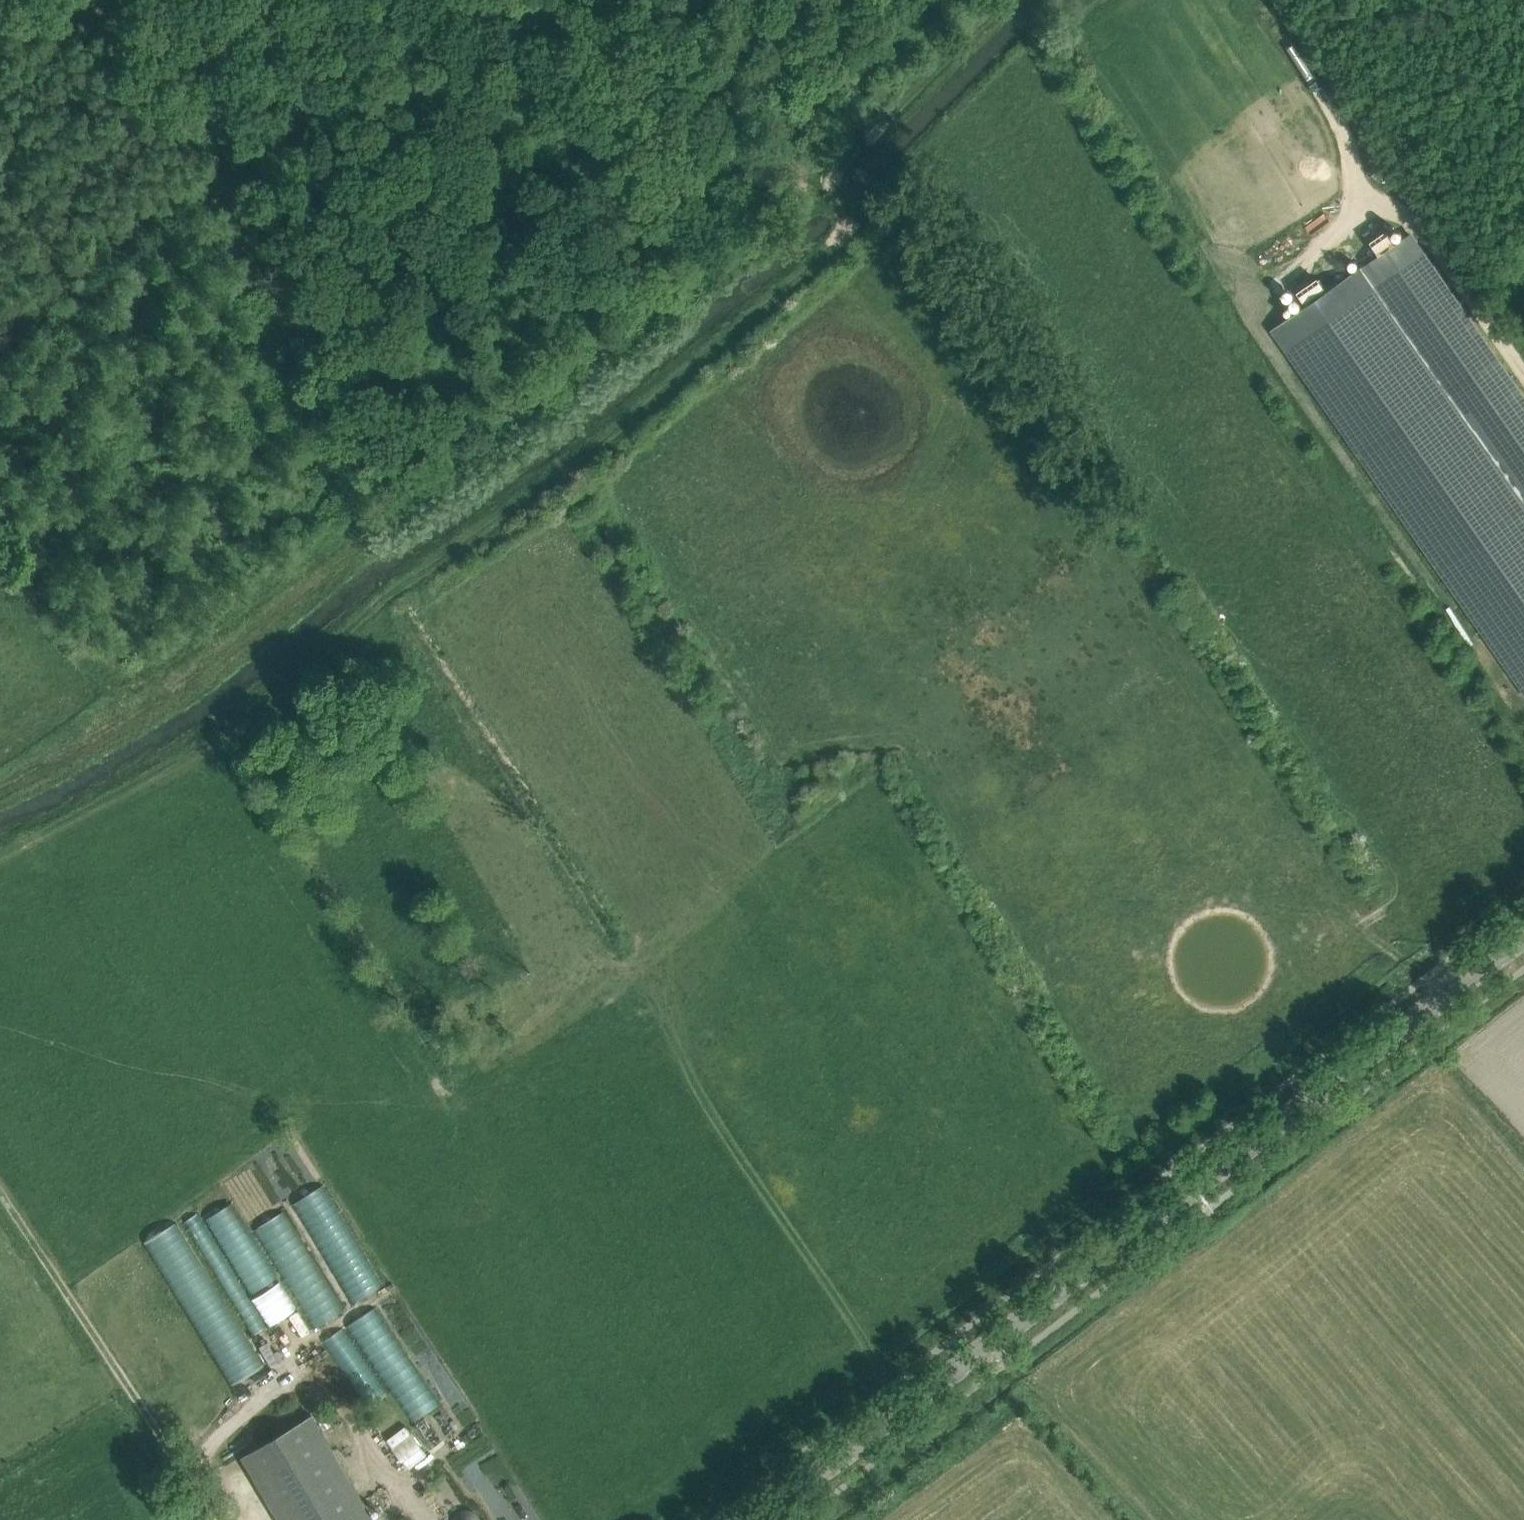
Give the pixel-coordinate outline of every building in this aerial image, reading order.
[(1523,691),(1523,395),(1413,236),(1274,332),(1523,691)] [(327,1184),(296,1201),(351,1304),(382,1287),(327,1184)] [(305,1334),(306,1333),(241,1201),(208,1217),(204,1210),(192,1216),(251,1335),(295,1314),(305,1334)] [(342,1313),(288,1210),(261,1224),(314,1328),(342,1313)] [(149,1238),(225,1388),(264,1369),(215,1273),(187,1219),(149,1238)] [(410,1424),(439,1407),(379,1306),(351,1323),(410,1424)] [(346,1327),(326,1338),(364,1407),(384,1396),(346,1327)] [(243,1456),(281,1519),(375,1519),(311,1414),(243,1456)] [(457,1511),(458,1519),(480,1519),(480,1510),(457,1511)]
